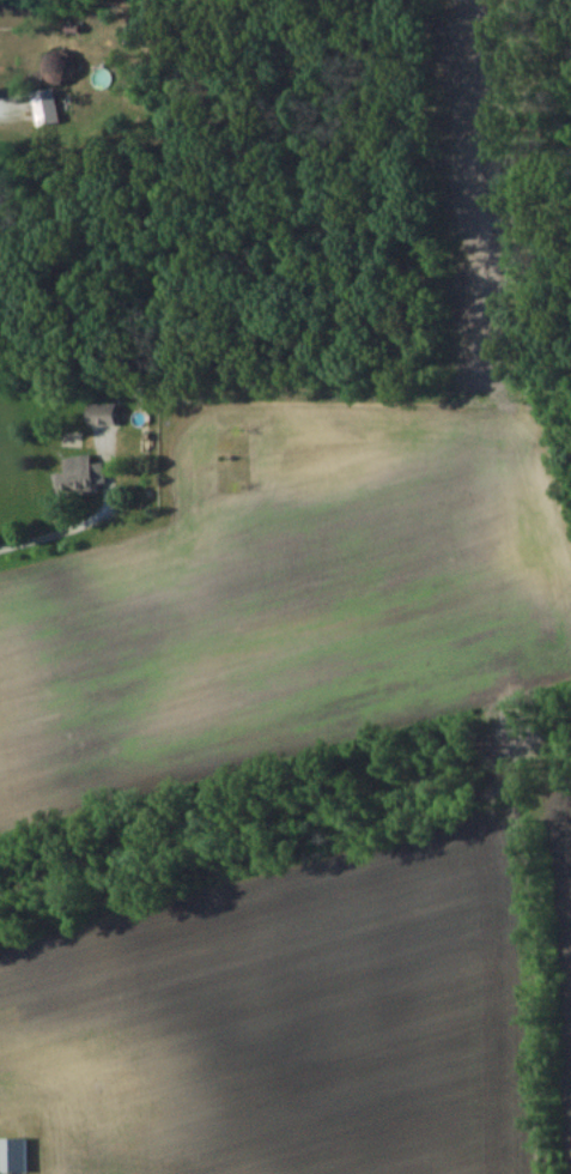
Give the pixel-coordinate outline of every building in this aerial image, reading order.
[(36,74),(60,87),(70,67),(47,54),(36,74)] [(90,83),(108,90),(115,72),(97,65),(90,83)] [(84,426),(114,426),(114,404),(84,404),(84,426)] [(89,456),(53,457),(55,492),(102,490),(101,463),(89,463),(89,456)] [(24,1173),(24,1138),(0,1138),(0,1173),(24,1173)]
